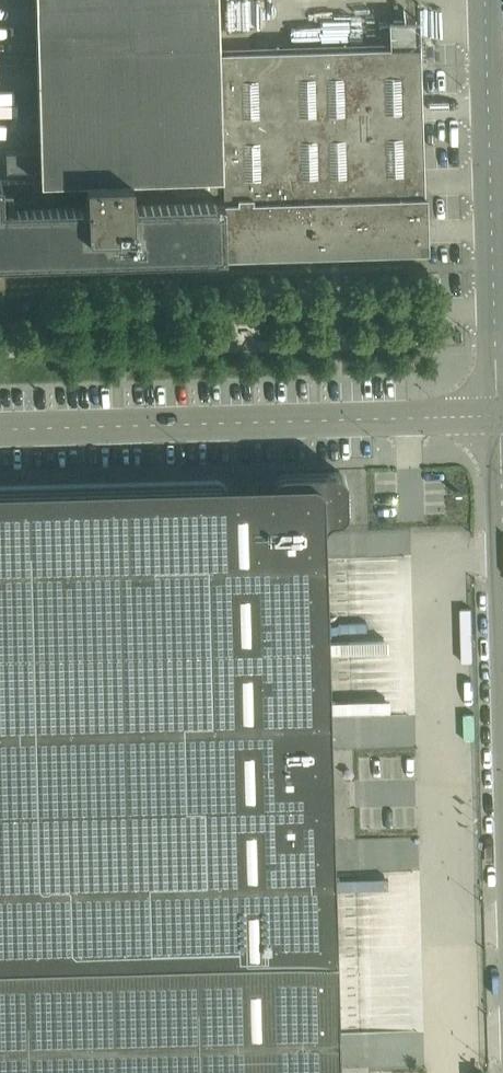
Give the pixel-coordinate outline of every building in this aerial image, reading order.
[(40,151),(41,180),(223,175),(219,52),(219,46),(223,46),(223,41),(219,41),(218,0),(36,0),(40,151)] [(219,52),(223,175),(225,253),(317,251),(317,254),(340,253),(340,250),(426,248),(420,46),(219,52)] [(8,171),(8,181),(41,180),(40,151),(6,152),(7,171),(8,171)] [(8,181),(0,181),(0,260),(109,257),(133,256),(225,253),(223,175),(41,180),(8,181)] [(336,954),(335,936),(334,874),(332,834),(332,832),(331,830),(330,828),(329,826),(328,825),(326,824),(324,823),(322,822),(320,822),(319,770),(321,770),(323,769),(324,768),(326,767),(327,766),(328,764),(329,762),(330,760),(330,758),(329,718),(324,532),(324,531),(324,530),(324,529),(324,528),(325,527),(325,526),(325,525),(326,524),(326,523),(327,523),(328,522),(328,521),(329,521),(330,520),(331,520),(332,519),(333,519),(334,519),(335,519),(336,519),(337,519),(338,518),(339,518),(340,518),(341,517),(342,516),(343,516),(344,515),(344,514),(345,513),(346,512),(346,511),(346,510),(347,509),(347,508),(347,507),(347,506),(346,482),(346,481),(346,480),(346,479),(346,478),(345,477),(345,476),(344,475),(343,475),(342,474),(342,473),(341,472),(340,472),(339,471),(338,471),(337,471),(336,471),(335,471),(334,471),(285,472),(283,472),(282,472),(280,473),(279,474),(277,475),(276,476),(275,477),(274,479),(274,480),(274,481),(273,481),(273,482),(273,483),(273,484),(273,492),(267,492),(241,493),(228,493),(228,491),(227,489),(226,487),(225,486),(224,484),(222,483),(220,482),(219,482),(216,482),(215,482),(0,487),(0,963),(336,954)] [(448,604),(466,605),(467,590),(449,589),(448,604)] [(0,963),(0,1072),(339,1072),(339,1071),(339,1070),(336,954),(0,963)]
